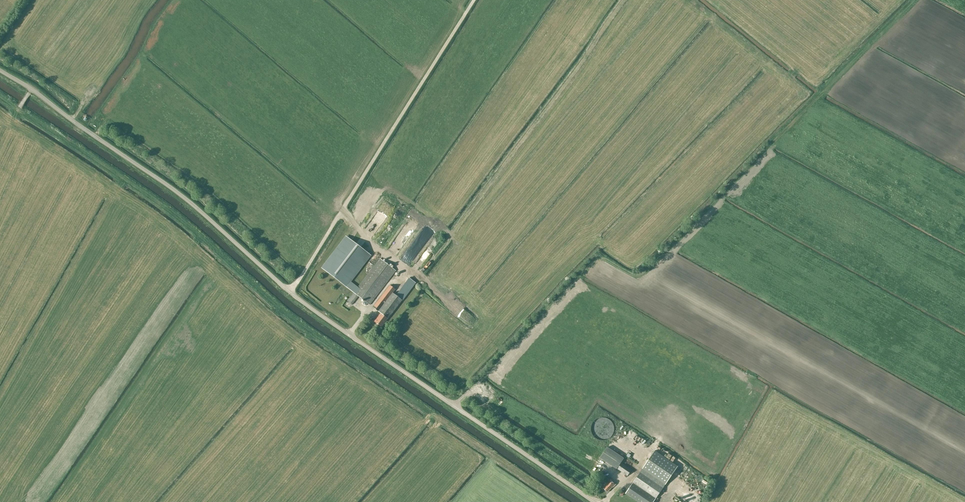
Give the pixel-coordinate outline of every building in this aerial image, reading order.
[(388,231),(383,228),(375,240),(381,243),(388,231)] [(423,231),(410,248),(414,252),(428,234),(423,231)] [(380,258),(374,266),(357,287),(351,282),(371,255),(345,236),(321,268),(353,293),(347,301),(352,304),(358,296),(370,305),(396,271),(380,258)] [(422,253),(426,256),(436,241),(431,238),(422,253)] [(373,255),(369,263),(373,265),(377,258),(373,255)] [(382,327),(388,319),(402,300),(415,283),(409,278),(396,295),(392,293),(395,289),(390,285),(373,307),(378,311),(381,313),(374,321),(382,327)] [(353,306),(347,313),(354,319),(360,312),(353,306)] [(596,437),(599,439),(602,440),(606,440),(609,438),(612,436),(613,433),(614,430),(614,426),(613,423),(611,421),(609,419),(606,418),(603,417),(600,418),(597,419),(595,421),(593,423),(592,426),(592,429),(592,433),(594,435),(596,437)] [(624,459),(607,448),(599,459),(616,470),(624,459)] [(655,451),(642,469),(665,485),(678,466),(655,451)] [(632,470),(622,463),(618,469),(628,475),(632,470)] [(625,493),(638,501),(654,501),(663,488),(640,472),(625,493)] [(609,483),(604,488),(607,492),(612,487),(613,487),(616,484),(611,480),(608,483),(609,483)] [(685,492),(695,501),(696,501),(700,498),(689,487),(685,492)]
